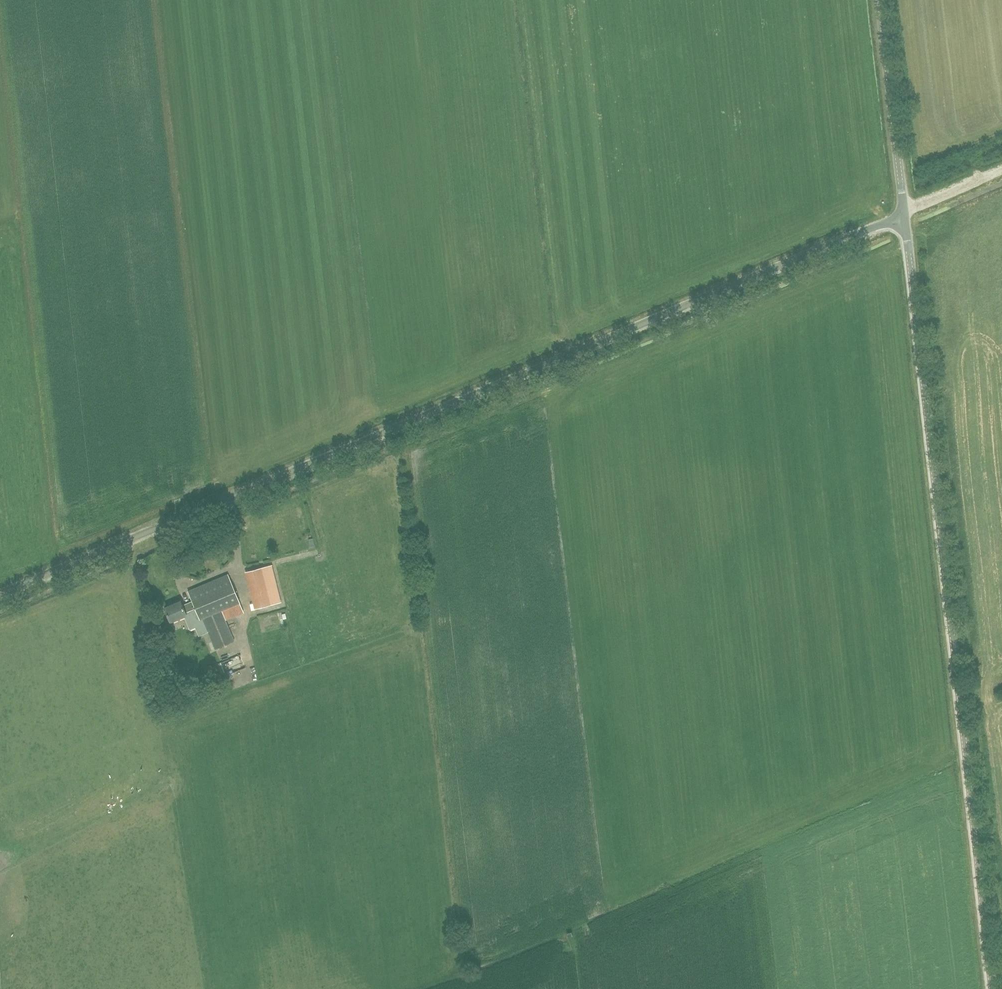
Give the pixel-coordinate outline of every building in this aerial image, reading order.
[(255,610),(261,608),(281,603),(272,566),(245,573),(255,610)] [(183,605),(181,601),(164,608),(171,623),(184,617),(190,630),(195,628),(199,636),(208,632),(215,650),(234,642),(222,611),(240,603),(228,575),(188,591),(191,597),(192,601),(183,605)]
